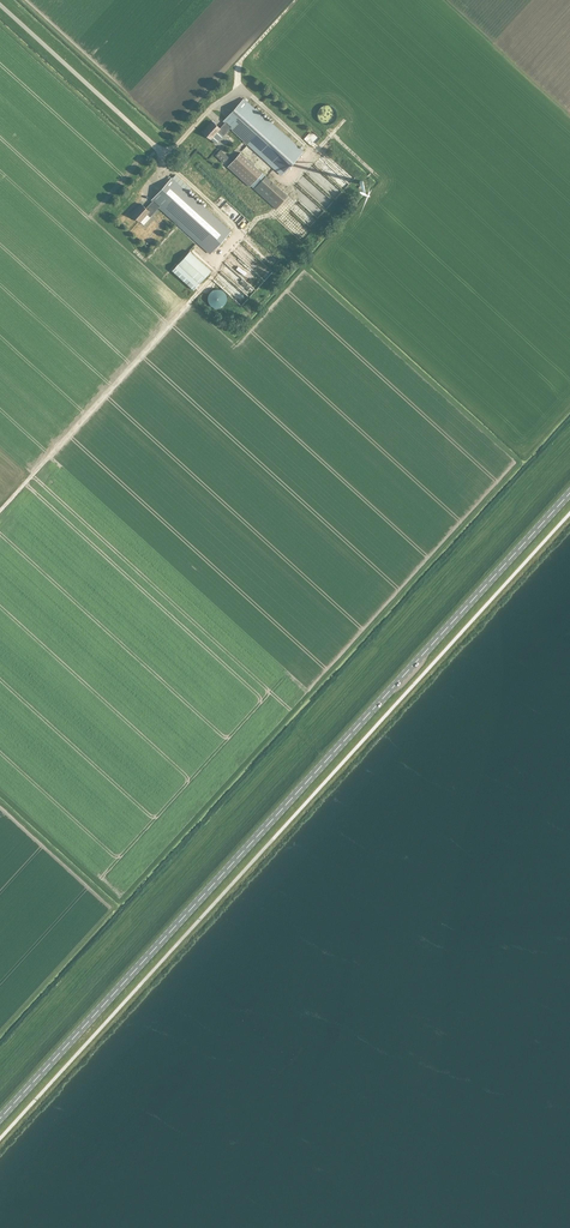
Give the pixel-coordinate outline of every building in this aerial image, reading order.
[(223,121),(225,123),(230,128),(282,174),(302,152),(244,99),(223,121)] [(230,128),(225,123),(220,128),(212,122),(203,132),(210,139),(218,131),(223,136),(230,128)] [(310,144),(318,137),(311,129),(304,136),(310,144)] [(329,162),(333,158),(322,149),(318,153),(329,162)] [(227,160),(221,155),(223,153),(220,150),(215,155),(224,163),(227,160)] [(237,151),(225,164),(246,184),(258,170),(237,151)] [(329,177),(334,172),(319,156),(314,161),(329,177)] [(192,176),(195,172),(188,168),(186,172),(192,176)] [(251,186),(254,189),(266,176),(262,173),(251,186)] [(304,174),(297,179),(302,186),(303,185),(306,190),(310,188),(311,191),(314,189),(304,174)] [(151,200),(152,201),(159,207),(210,254),(230,231),(172,178),(151,200)] [(145,189),(139,193),(145,201),(151,198),(145,189)] [(212,195),(216,198),(218,194),(213,189),(208,195),(210,197),(212,195)] [(304,203),(316,215),(322,209),(314,201),(318,197),(311,189),(306,194),(310,198),(304,203)] [(293,200),(288,205),(298,213),(302,207),(293,200)] [(159,207),(152,201),(146,208),(141,204),(135,210),(131,213),(140,221),(147,214),(150,217),(159,207)] [(284,215),(293,219),(296,213),(290,210),(290,211),(287,210),(284,215)] [(298,215),(308,224),(313,219),(303,210),(298,215)] [(242,217),(237,222),(245,231),(250,226),(242,217)] [(192,253),(197,247),(202,251),(203,249),(195,241),(188,249),(192,253)] [(189,251),(172,270),(193,290),(211,270),(189,251)] [(266,251),(264,254),(272,261),(274,259),(266,251)] [(259,263),(257,266),(265,273),(267,270),(259,263)] [(250,273),(248,276),(256,283),(258,280),(250,273)] [(207,290),(206,305),(222,306),(223,294),(217,293),(217,290),(207,290)]
